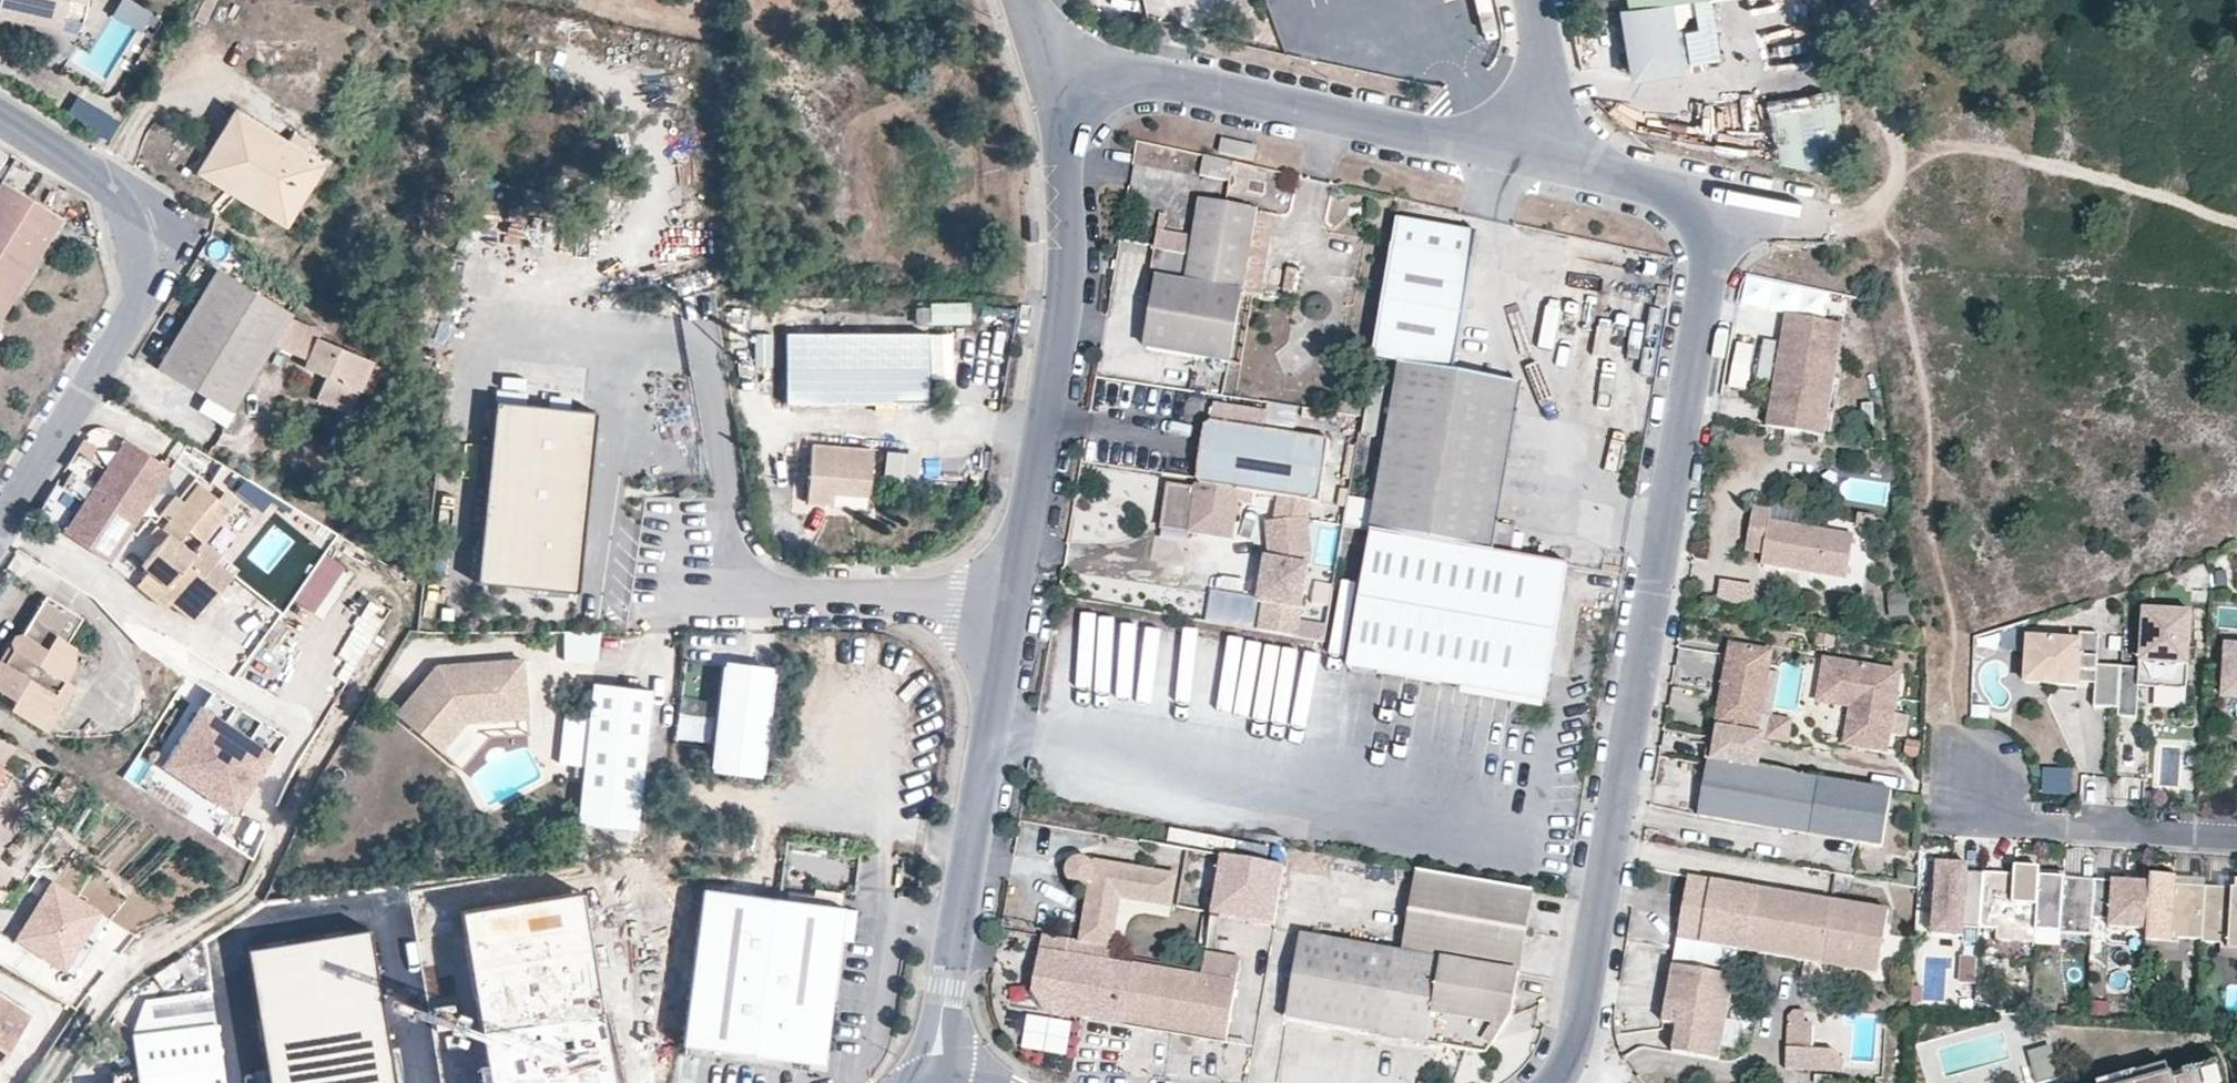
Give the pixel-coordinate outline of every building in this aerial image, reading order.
[(7,17),(11,1),(7,0),(0,0),(0,16),(7,17)] [(11,1),(7,17),(26,23),(28,12),(60,19),(77,23),(83,0),(7,0),(11,1)] [(1630,6),(1623,7),(1634,83),(1685,75),(1673,0),(1670,0),(1665,1),(1676,67),(1640,73),(1630,6)] [(1630,6),(1640,73),(1676,67),(1665,1),(1670,0),(1629,0),(1630,6)] [(57,30),(60,19),(28,12),(26,23),(57,30)] [(1837,161),(1833,90),(1767,93),(1771,165),(1837,161)] [(108,144),(121,125),(79,98),(66,118),(108,144)] [(279,210),(308,164),(234,118),(205,165),(279,210)] [(1196,174),(1227,180),(1231,159),(1200,153),(1196,174)] [(205,165),(195,181),(282,234),(320,171),(308,164),(279,210),(205,165)] [(0,186),(0,313),(58,220),(0,186)] [(1155,301),(1147,345),(1230,358),(1253,213),(1197,206),(1186,260),(1154,255),(1150,281),(1158,282),(1155,301)] [(1394,248),(1374,361),(1403,366),(1459,375),(1479,262),(1483,241),(1398,226),(1394,248)] [(291,318),(221,274),(164,367),(232,411),(291,318)] [(1556,332),(1561,299),(1544,297),(1539,330),(1556,332)] [(971,329),(971,307),(930,306),(930,329),(971,329)] [(1610,348),(1637,350),(1640,314),(1612,312),(1610,348)] [(1841,328),(1782,317),(1763,428),(1821,440),(1841,328)] [(928,332),(789,334),(791,403),(929,401),(928,332)] [(772,337),(754,337),(754,374),(772,374),(772,337)] [(316,344),(303,373),(324,383),(314,410),(348,425),(372,370),(316,344)] [(1552,344),(1544,380),(1560,384),(1568,348),(1552,344)] [(1526,386),(1403,366),(1376,532),(1495,553),(1526,386)] [(348,425),(362,431),(385,376),(372,370),(348,425)] [(574,589),(593,410),(496,400),(477,578),(574,589)] [(1240,544),(1249,490),(1286,496),(1308,499),(1323,501),(1334,442),(1218,423),(1209,427),(1202,476),(1208,482),(1206,487),(1175,483),(1168,525),(1197,529),(1197,537),(1240,544)] [(112,563),(171,471),(120,439),(61,532),(112,563)] [(871,497),(873,449),(813,446),(807,503),(834,503),(834,495),(871,497)] [(918,491),(922,458),(887,455),(883,487),(918,491)] [(196,486),(159,533),(165,538),(142,566),(150,573),(140,586),(169,608),(181,596),(202,613),(224,586),(206,571),(214,562),(219,556),(205,545),(229,514),(196,486)] [(834,503),(833,511),(871,513),(871,497),(834,495),(834,503)] [(1308,499),(1286,496),(1258,632),(1323,644),(1325,626),(1305,620),(1315,571),(1308,499)] [(1759,552),(1757,559),(1843,576),(1849,538),(1768,523),(1769,507),(1748,503),(1741,549),(1759,552)] [(244,548),(256,530),(240,519),(228,537),(244,548)] [(1197,537),(1197,529),(1168,525),(1165,543),(1195,548),(1197,537)] [(1376,532),(1353,666),(1547,700),(1570,566),(1495,553),(1376,532)] [(2226,557),(2215,559),(2218,586),(2229,585),(2226,557)] [(214,562),(206,571),(224,586),(231,578),(214,562)] [(1715,602),(1750,600),(1749,578),(1715,579),(1715,602)] [(47,595),(21,634),(12,630),(5,641),(11,649),(2,661),(0,660),(0,693),(16,704),(12,710),(44,729),(75,684),(65,678),(72,668),(74,643),(67,638),(79,615),(47,595)] [(2191,613),(2143,610),(2140,668),(2121,667),(2119,709),(2118,718),(2137,719),(2139,687),(2150,688),(2149,708),(2181,710),(2182,690),(2186,690),(2191,613)] [(1054,690),(1227,709),(1235,631),(1062,612),(1054,690)] [(2098,666),(2100,635),(2080,633),(2079,643),(2028,639),(2025,683),(2078,687),(2078,677),(2096,679),(2095,688),(2094,708),(2119,709),(2121,667),(2098,666)] [(564,635),(564,666),(598,667),(599,635),(564,635)] [(223,640),(206,665),(236,686),(254,661),(223,640)] [(1284,721),(1291,647),(1276,646),(1268,719),(1284,721)] [(1760,653),(1721,646),(1708,723),(1720,725),(1747,730),(1760,653)] [(2228,646),(2224,696),(2236,697),(2236,647),(2228,646)] [(710,655),(686,652),(677,722),(701,725),(710,655)] [(444,744),(468,718),(527,715),(525,659),(439,663),(401,709),(444,744)] [(1882,752),(1895,671),(1820,659),(1813,691),(1850,697),(1847,709),(1838,745),(1882,752)] [(769,669),(723,664),(712,761),(757,767),(769,669)] [(2095,688),(2096,679),(2078,677),(2078,687),(2095,688)] [(654,684),(598,678),(582,816),(638,821),(654,684)] [(1813,691),(1812,702),(1847,709),(1850,697),(1813,691)] [(202,702),(165,757),(230,800),(267,745),(202,702)] [(470,765),(489,747),(528,744),(527,715),(468,718),(444,744),(470,765)] [(1711,746),(1708,758),(1749,765),(1754,735),(1746,734),(1747,730),(1720,725),(1716,746),(1711,746)] [(1878,787),(1749,765),(1708,758),(1703,757),(1692,815),(1800,834),(1802,818),(1837,824),(1835,840),(1869,845),(1878,787)] [(2039,765),(2038,792),(2069,793),(2070,766),(2039,765)] [(0,768),(0,796),(13,776),(0,768)] [(1802,818),(1800,834),(1835,840),(1837,824),(1802,818)] [(1174,905),(1180,870),(1084,853),(1076,857),(1073,863),(1073,870),(1077,878),(1093,882),(1084,933),(1109,937),(1113,917),(1121,918),(1123,897),(1125,886),(1151,890),(1149,901),(1174,905)] [(1287,865),(1224,854),(1214,916),(1276,927),(1287,865)] [(1981,927),(1985,872),(1968,871),(1954,870),(1954,865),(1937,863),(1932,934),(1963,936),(1964,927),(1981,927)] [(2036,931),(2040,870),(2015,868),(2015,874),(1985,872),(1981,927),(1997,928),(1997,939),(2035,942),(2036,935),(2036,931)] [(2065,871),(2040,870),(2036,931),(2036,935),(2060,937),(2060,932),(2091,935),(2092,918),(2095,879),(2065,877),(2065,871)] [(1402,953),(1303,938),(1290,1024),(1425,1045),(1485,1054),(1509,1015),(1516,971),(1530,891),(1414,871),(1402,953)] [(2114,880),(2095,879),(2092,918),(2110,919),(2110,927),(2147,930),(2151,877),(2126,876),(2126,881),(2125,885),(2114,884),(2114,880)] [(2176,879),(2151,877),(2147,930),(2146,941),(2179,943),(2179,937),(2202,939),(2206,886),(2175,884),(2176,879)] [(1819,967),(1830,905),(1685,880),(1673,941),(1717,949),(1733,952),(1819,967)] [(2206,886),(2202,939),(2202,942),(2222,943),(2221,948),(2236,949),(2236,882),(2236,888),(2206,886)] [(1149,901),(1151,890),(1125,886),(1123,897),(1149,901)] [(836,906),(702,889),(684,1044),(821,1061),(840,906),(836,906)] [(1819,967),(1875,977),(1887,915),(1830,905),(1819,967)] [(1121,918),(1113,917),(1109,937),(1118,938),(1121,918)] [(1118,938),(1109,937),(1084,933),(1046,926),(1035,986),(1049,1014),(1127,1029),(1226,1046),(1243,962),(1206,956),(1201,981),(1136,970),(1113,965),(1118,938)] [(1733,952),(1717,949),(1713,974),(1729,978),(1733,952)] [(469,1020),(465,956),(432,958),(435,1022),(469,1020)] [(1668,1053),(1712,1062),(1729,978),(1713,974),(1667,965),(1657,1022),(1671,1025),(1668,1053)] [(212,1022),(208,990),(143,998),(130,1032),(134,1061),(137,1082),(221,1082),(212,1022)] [(28,1010),(0,994),(0,1058),(28,1010)] [(1794,1022),(1795,1010),(1787,1009),(1782,1014),(1781,1021),(1794,1022)] [(1807,1022),(1794,1022),(1781,1021),(1780,1047),(1806,1048),(1807,1022)] [(2051,1060),(2047,1045),(2023,1051),(2025,1057),(2039,1053),(2042,1062),(2051,1060)] [(1829,1049),(1780,1047),(1779,1069),(1837,1072),(1838,1061),(1829,1049)] [(310,1063),(312,1082),(412,1082),(408,1051),(310,1063)] [(2051,1060),(2042,1062),(2039,1053),(2025,1057),(2032,1082),(2035,1082),(2056,1077),(2051,1060)] [(134,1061),(109,1064),(111,1074),(89,1077),(90,1082),(137,1082),(134,1061)] [(2218,1061),(2165,1075),(2139,1082),(2224,1082),(2218,1061)] [(2165,1075),(2161,1062),(2092,1082),(2139,1082),(2165,1075)]
